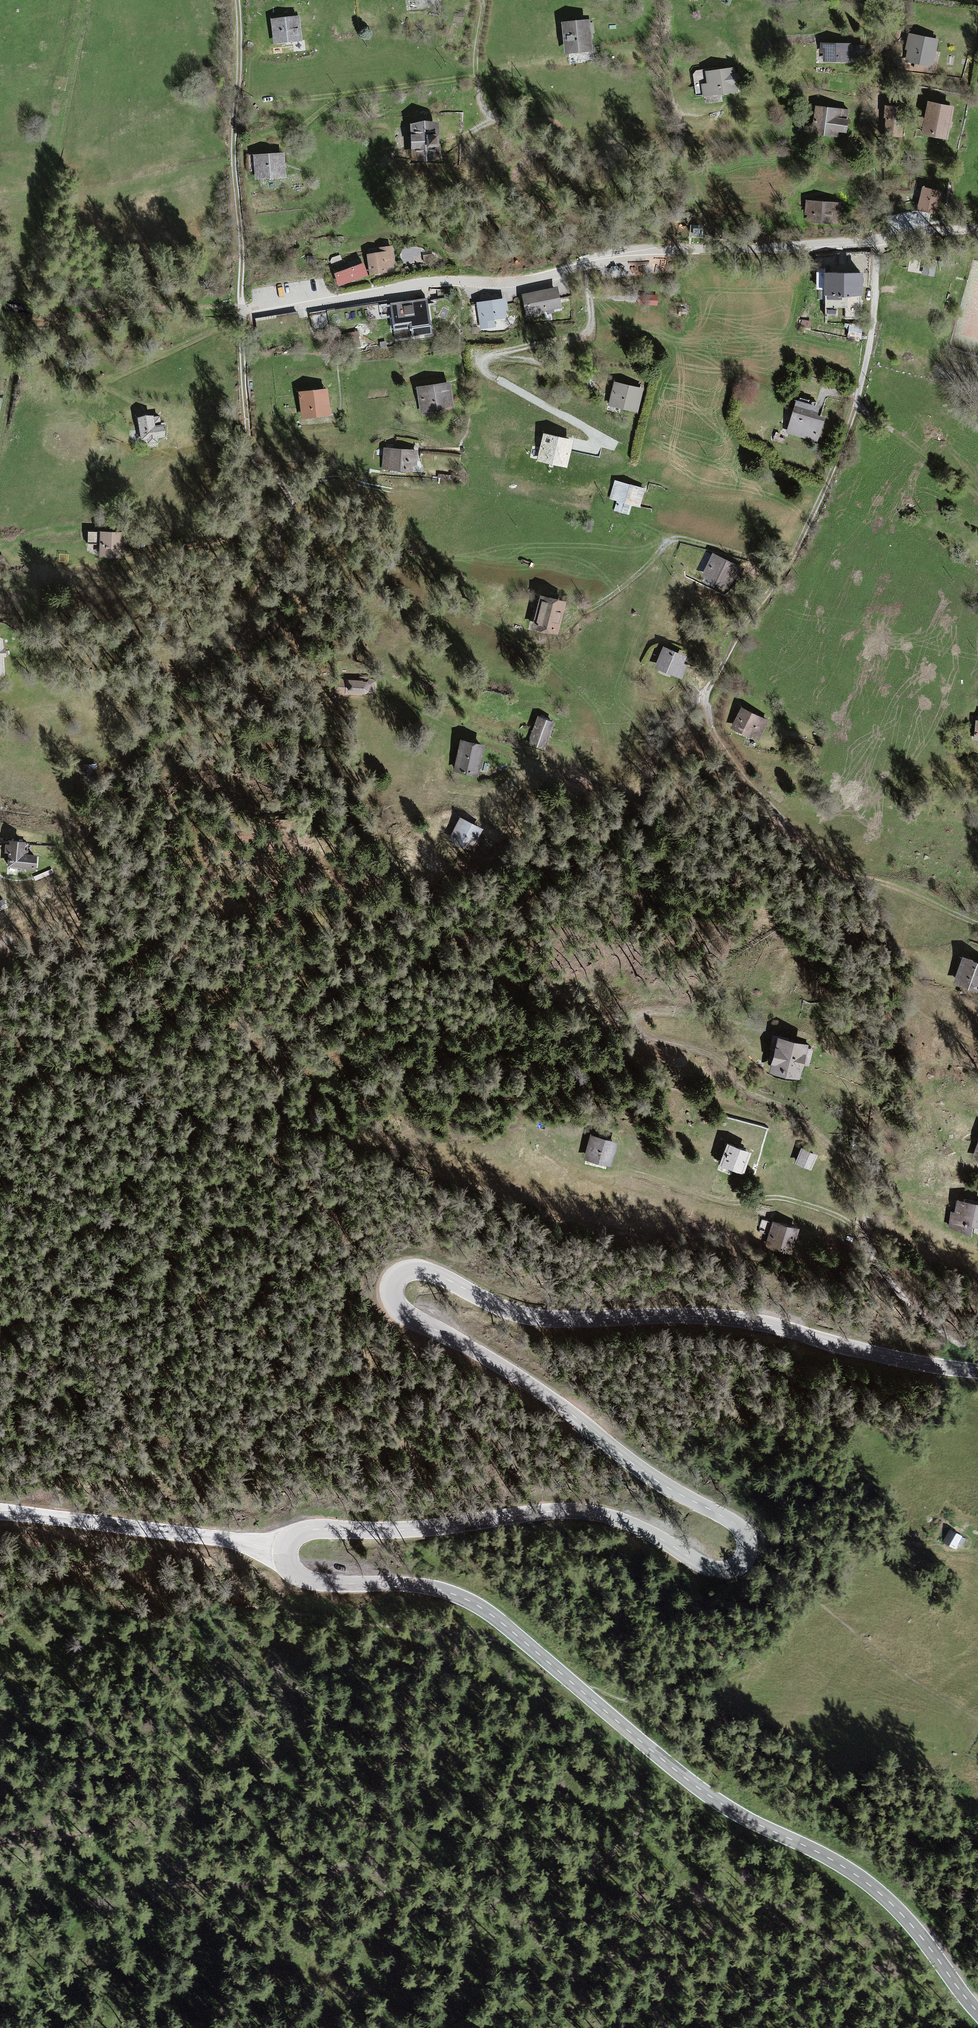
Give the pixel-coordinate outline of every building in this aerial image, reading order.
[(300,18),(271,21),(273,48),(302,45),(300,18)] [(589,20),(561,23),(565,54),(593,51),(589,20)] [(937,39),(907,34),(903,63),(933,67),(937,39)] [(851,45),(820,44),(820,64),(851,64),(851,45)] [(707,84),(701,85),(702,98),(738,93),(735,69),(706,72),(707,84)] [(953,106),(927,102),(922,136),(948,139),(953,106)] [(849,110),(814,106),(811,135),(845,139),(849,110)] [(903,113),(884,112),(883,137),(902,138),(903,113)] [(438,124),(410,126),(413,164),(440,162),(438,124)] [(283,154),(253,157),(256,183),(286,180),(283,154)] [(923,189),(918,210),(939,215),(944,193),(923,189)] [(840,201),(803,200),(803,226),(840,227),(840,201)] [(402,244),(403,256),(420,254),(419,243),(402,244)] [(371,254),(367,255),(370,276),(387,274),(387,268),(396,267),(393,247),(370,250),(371,254)] [(363,263),(334,273),(339,286),(368,275),(363,263)] [(859,272),(825,273),(825,297),(860,296),(859,272)] [(558,288),(522,295),(526,317),(562,310),(558,288)] [(658,296),(640,294),(638,305),(657,307),(658,296)] [(427,299),(389,304),(391,317),(393,331),(407,328),(409,339),(433,336),(427,299)] [(508,299),(476,304),(481,332),(497,330),(495,321),(511,319),(508,299)] [(389,301),(309,314),(312,330),(391,317),(389,304),(389,301)] [(298,313),(255,319),(257,333),(300,327),(298,313)] [(450,383),(415,389),(420,416),(454,410),(450,383)] [(643,390),(613,383),(607,408),(637,415),(643,390)] [(327,389),(299,392),(302,420),(331,417),(327,389)] [(828,409),(795,399),(785,434),(818,443),(828,409)] [(152,417),(136,420),(141,445),(167,440),(164,427),(154,429),(152,417)] [(573,442),(543,434),(537,461),(567,469),(568,466),(571,451),(573,442)] [(419,451),(384,449),(382,472),(417,474),(419,451)] [(599,457),(571,451),(568,466),(596,472),(599,457)] [(369,482),(369,492),(390,492),(390,482),(369,482)] [(646,490),(612,482),(607,502),(616,504),(614,512),(629,516),(631,507),(641,510),(646,490)] [(120,535),(99,534),(98,559),(120,560),(120,535)] [(737,566),(712,554),(700,578),(725,590),(737,566)] [(566,601),(539,595),(531,628),(558,634),(566,601)] [(686,656),(662,647),(654,670),(678,679),(686,656)] [(376,681),(334,680),(333,697),(376,697),(376,681)] [(767,718),(739,707),(730,729),(758,741),(767,718)] [(554,722),(536,717),(528,745),(545,750),(554,722)] [(485,746),(458,741),(452,773),(479,778),(485,746)] [(483,829),(460,818),(449,840),(472,852),(483,829)] [(27,842),(3,841),(2,867),(36,869),(36,855),(26,854),(27,842)] [(961,957),(952,986),(977,994),(977,963),(961,957)] [(807,1043),(775,1036),(767,1072),(798,1079),(807,1043)] [(617,1144),(588,1136),(582,1160),(610,1168),(617,1144)] [(748,1151),(724,1144),(717,1166),(741,1174),(748,1151)] [(818,1155),(799,1149),(793,1164),(812,1171),(818,1155)] [(955,1201),(951,1231),(977,1236),(977,1204),(955,1201)] [(798,1232),(771,1223),(762,1249),(789,1258),(798,1232)] [(965,1541),(948,1531),(939,1547),(956,1557),(965,1541)]
